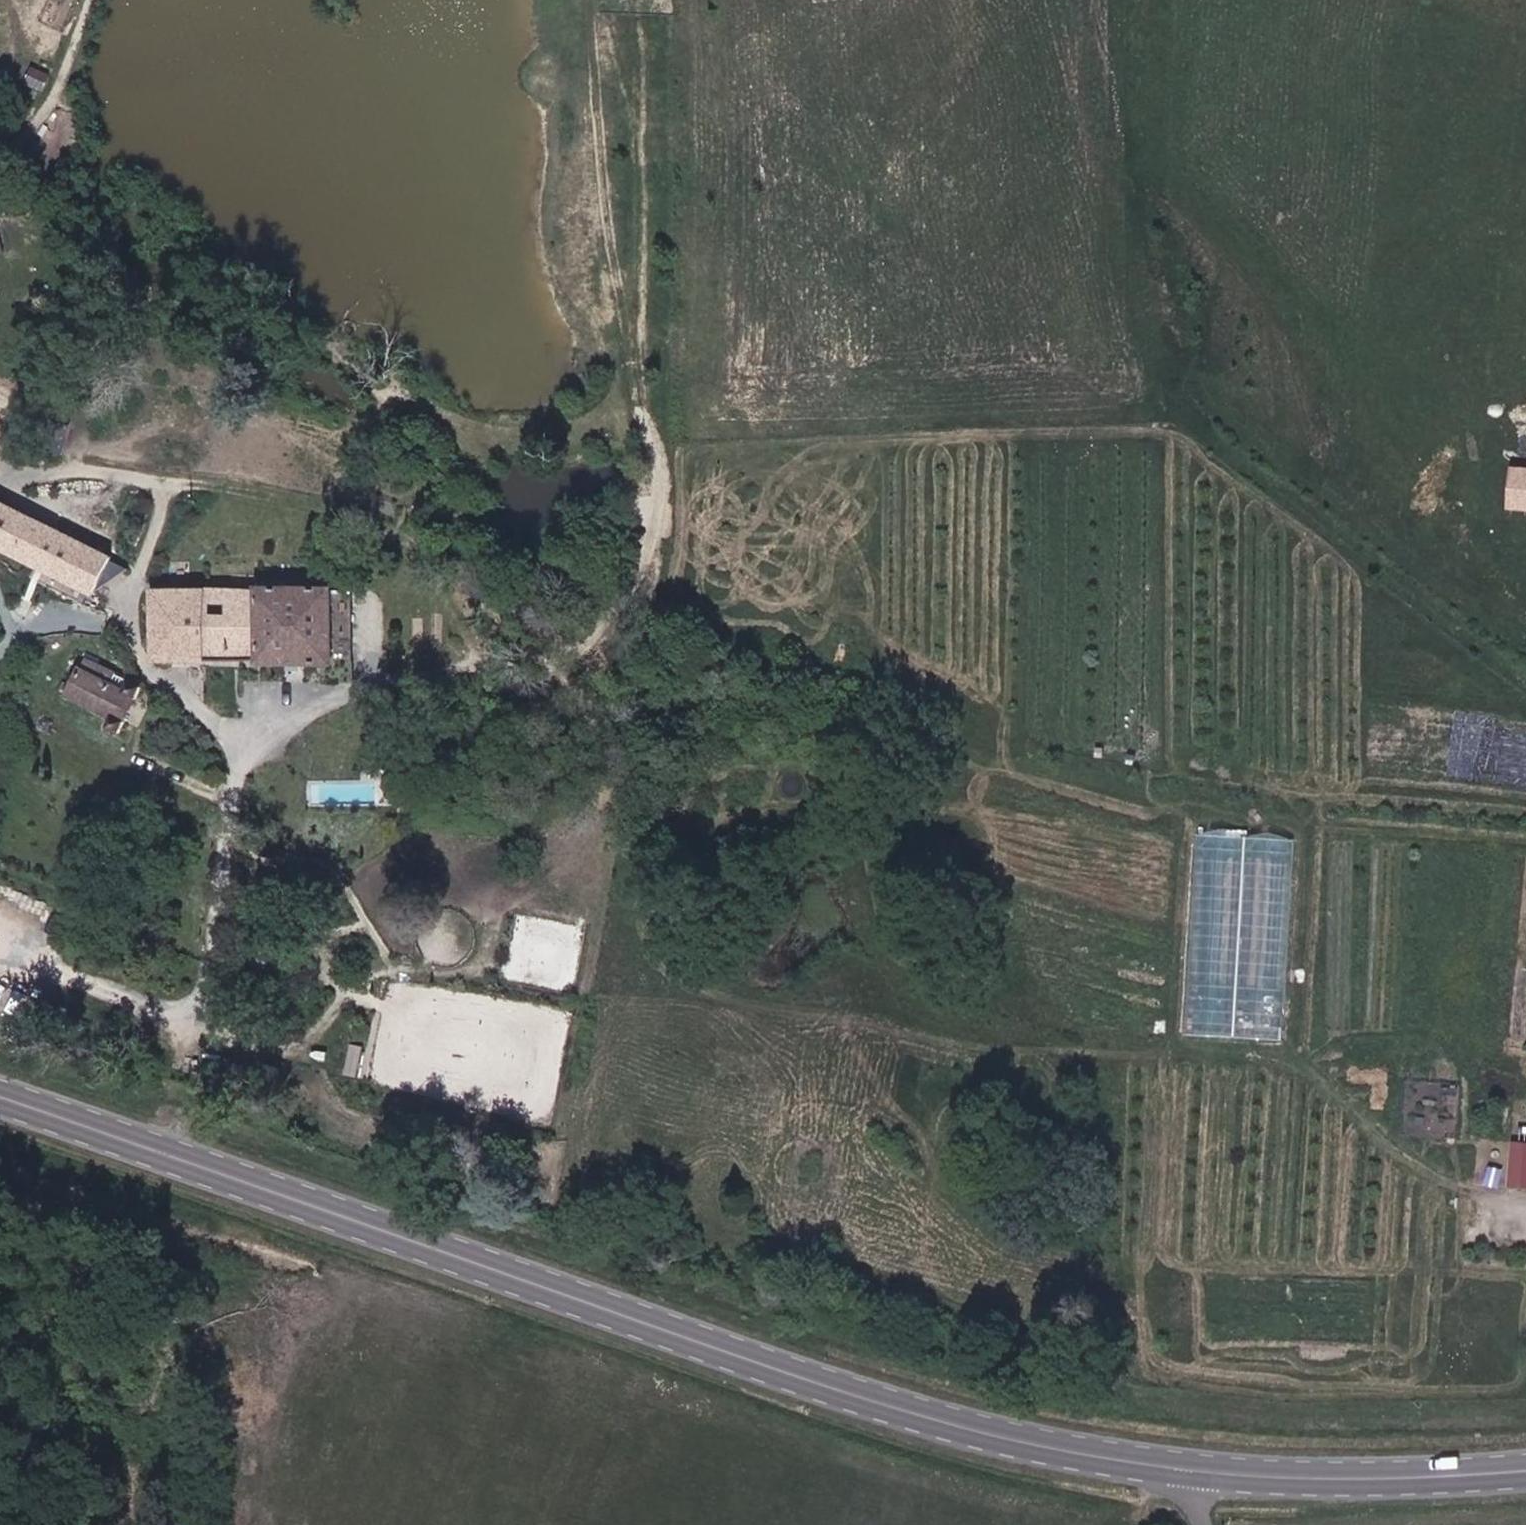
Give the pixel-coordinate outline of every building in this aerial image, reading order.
[(0,224),(0,251),(9,250),(3,224),(0,224)] [(1512,468),(1507,509),(1525,511),(1525,469),(1512,468)] [(94,605),(114,567),(0,509),(0,557),(94,605)] [(255,603),(155,601),(155,666),(330,670),(334,593),(255,593),(255,603)] [(112,728),(109,734),(122,739),(143,696),(81,667),(69,695),(62,691),(58,701),(112,728)] [(1291,842),(1193,836),(1181,1041),(1279,1047),(1291,842)] [(1519,1160),(1516,1189),(1525,1190),(1525,1161),(1519,1160)]
